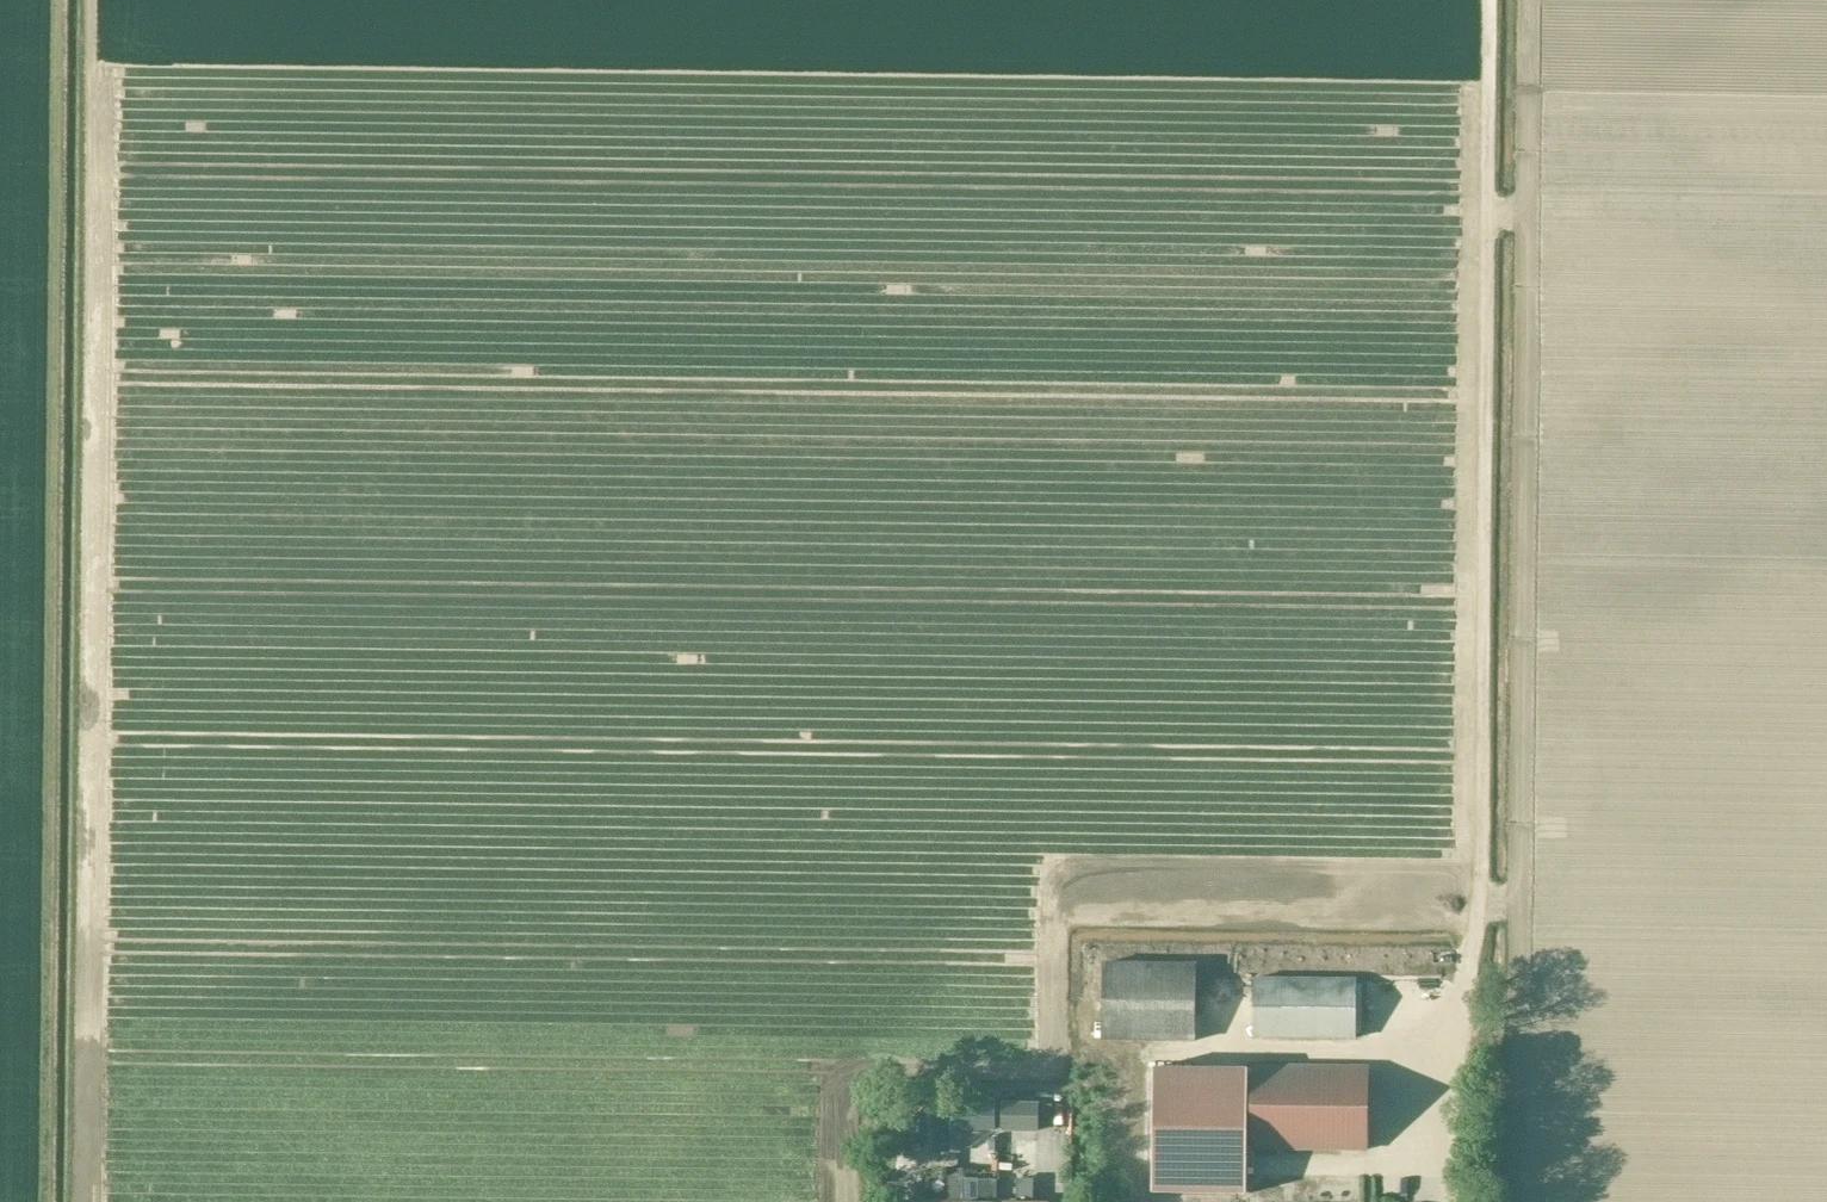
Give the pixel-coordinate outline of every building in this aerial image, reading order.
[(1104,964),(1103,1041),(1193,1042),(1194,965),(1104,964)] [(1356,1040),(1356,979),(1253,978),(1253,1039),(1356,1040)] [(1251,1095),(1251,1149),(1365,1151),(1367,1068),(1252,1066),(1252,1070),(1251,1095)] [(1247,1095),(1251,1095),(1252,1070),(1153,1068),(1151,1193),(1245,1195),(1247,1095)] [(956,1104),(956,1128),(994,1129),(994,1105),(956,1104)] [(1037,1130),(1037,1104),(1002,1104),(1002,1130),(1037,1130)] [(941,1175),(939,1135),(911,1136),(912,1176),(941,1175)] [(962,1201),(962,1169),(950,1169),(949,1201),(926,1201),(962,1201)] [(997,1201),(1032,1201),(1032,1170),(1019,1170),(1019,1201),(997,1201)] [(997,1182),(978,1181),(977,1201),(962,1201),(997,1201),(997,1182)] [(1477,1195),(1478,1183),(1470,1183),(1470,1195),(1477,1195)]
